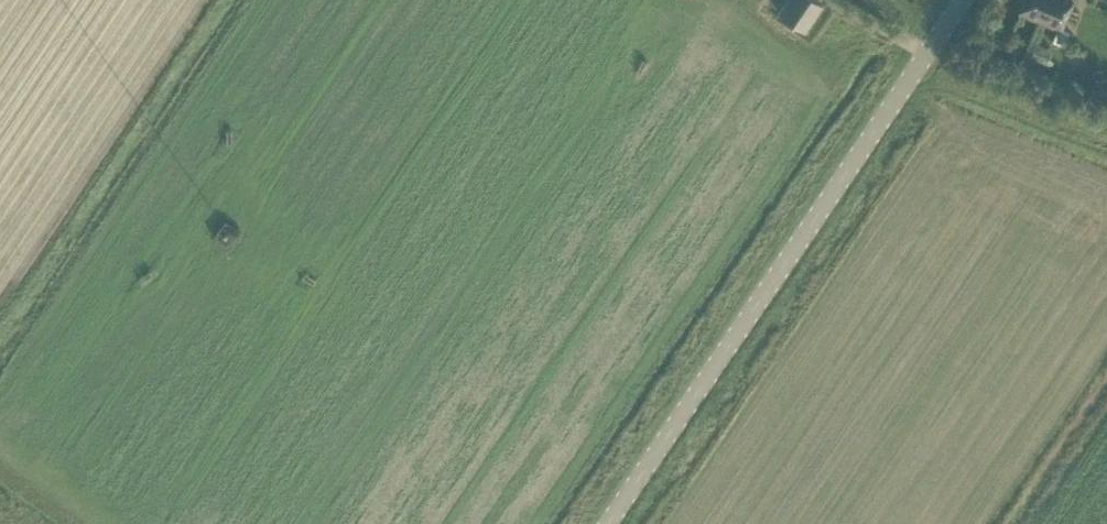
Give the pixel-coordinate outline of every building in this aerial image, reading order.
[(790,0),(789,0),(780,12),(805,30),(822,5),(815,0),(792,0),(791,1),(790,0)] [(1021,12),(1061,29),(1073,0),(1026,0),(1021,12)] [(1067,46),(1071,36),(1057,31),(1053,41),(1067,46)] [(1080,97),(1086,89),(1074,81),(1069,90),(1080,97)]
